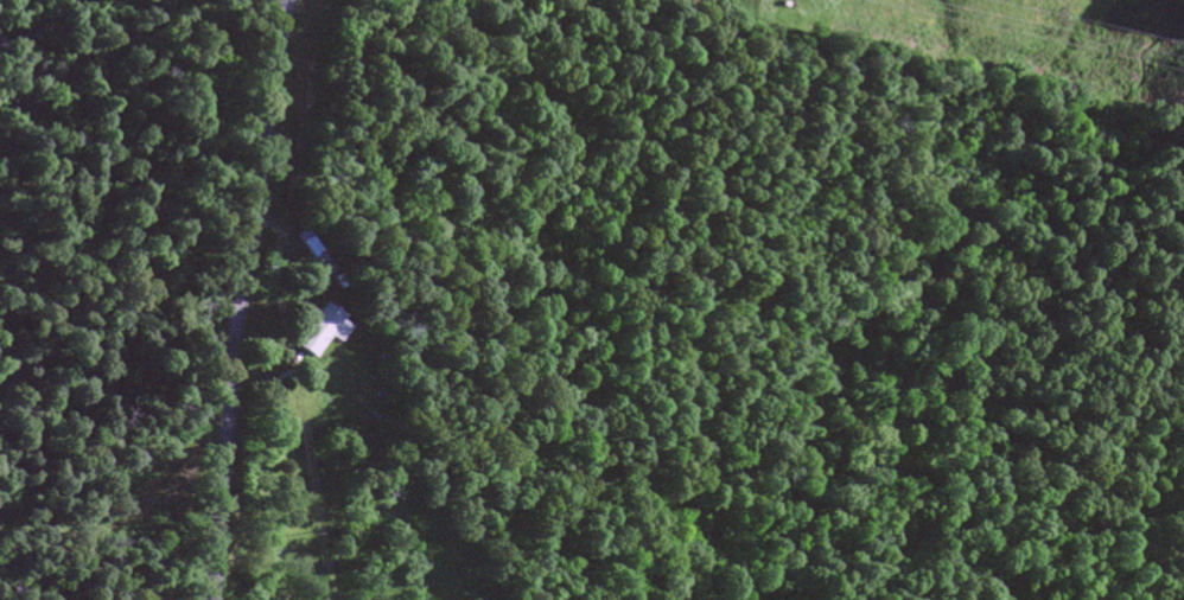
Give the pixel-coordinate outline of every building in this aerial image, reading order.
[(297,339),(324,299),(344,313),(316,353),(297,339)]
